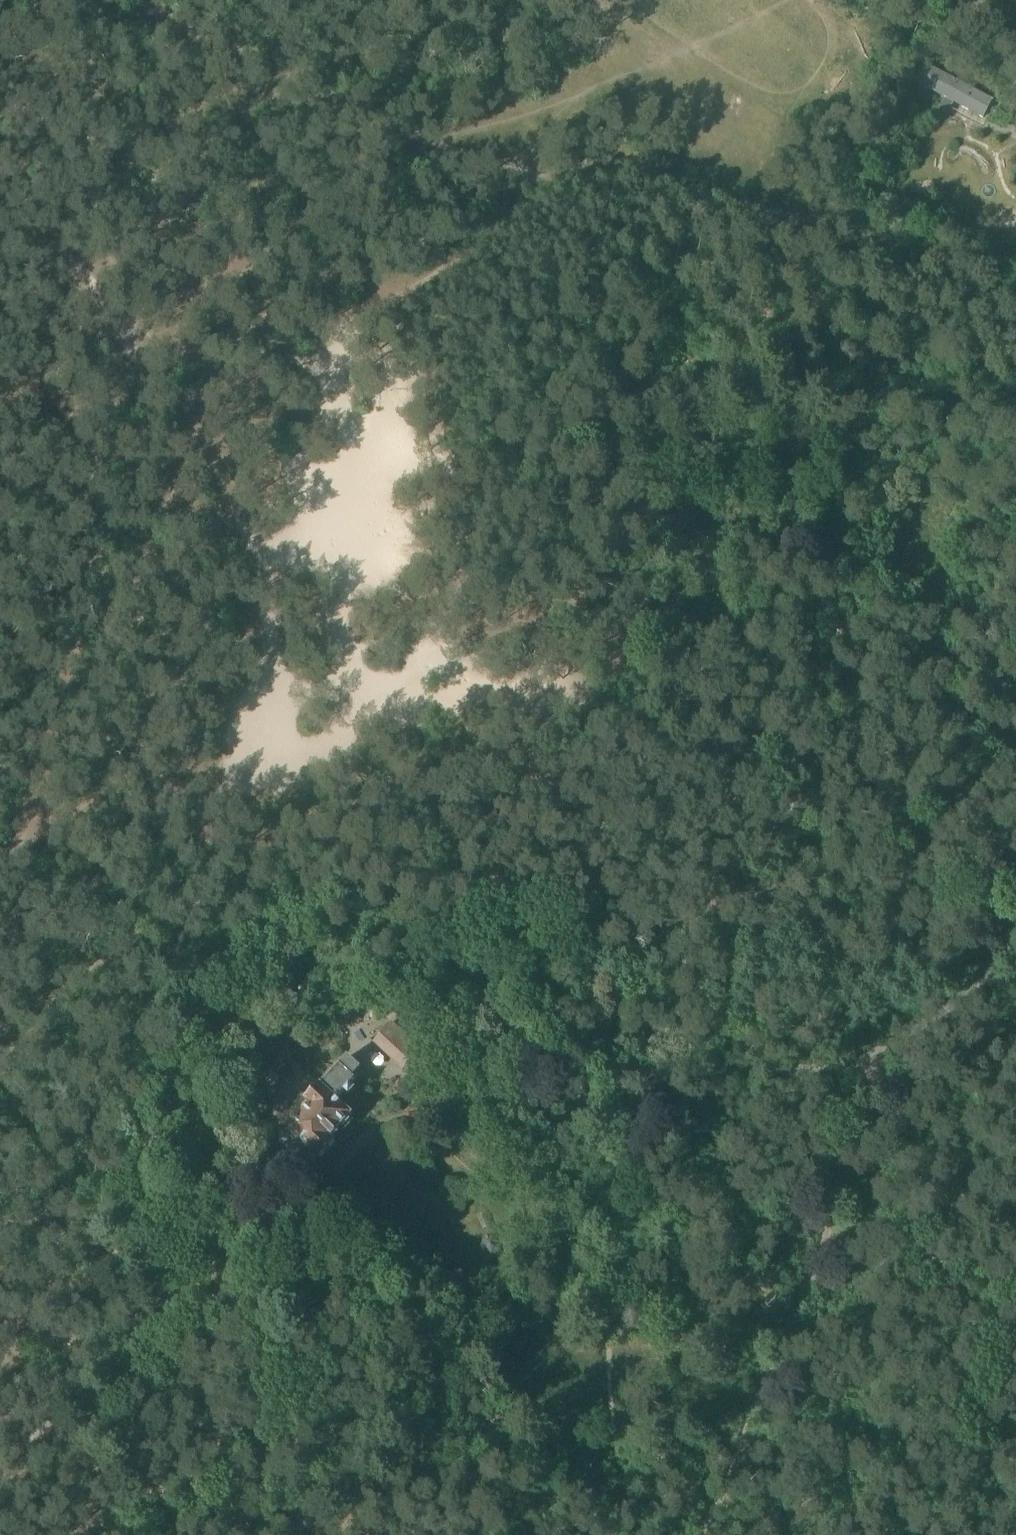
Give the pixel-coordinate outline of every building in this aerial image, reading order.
[(915,83),(983,120),(994,100),(926,64),(915,83)] [(337,1031),(353,1014),(355,1012),(342,1000),(324,1018),(337,1031)] [(373,1043),(402,1071),(422,1051),(393,1023),(373,1043)] [(282,1124),(275,1131),(283,1137),(278,1142),(308,1169),(320,1161),(336,1144),(332,1139),(353,1116),(337,1101),(344,1092),(349,1097),(356,1090),(351,1085),(355,1081),(353,1079),(361,1070),(348,1057),(322,1087),(321,1085),(304,1103),(309,1106),(293,1124),(282,1124)]
